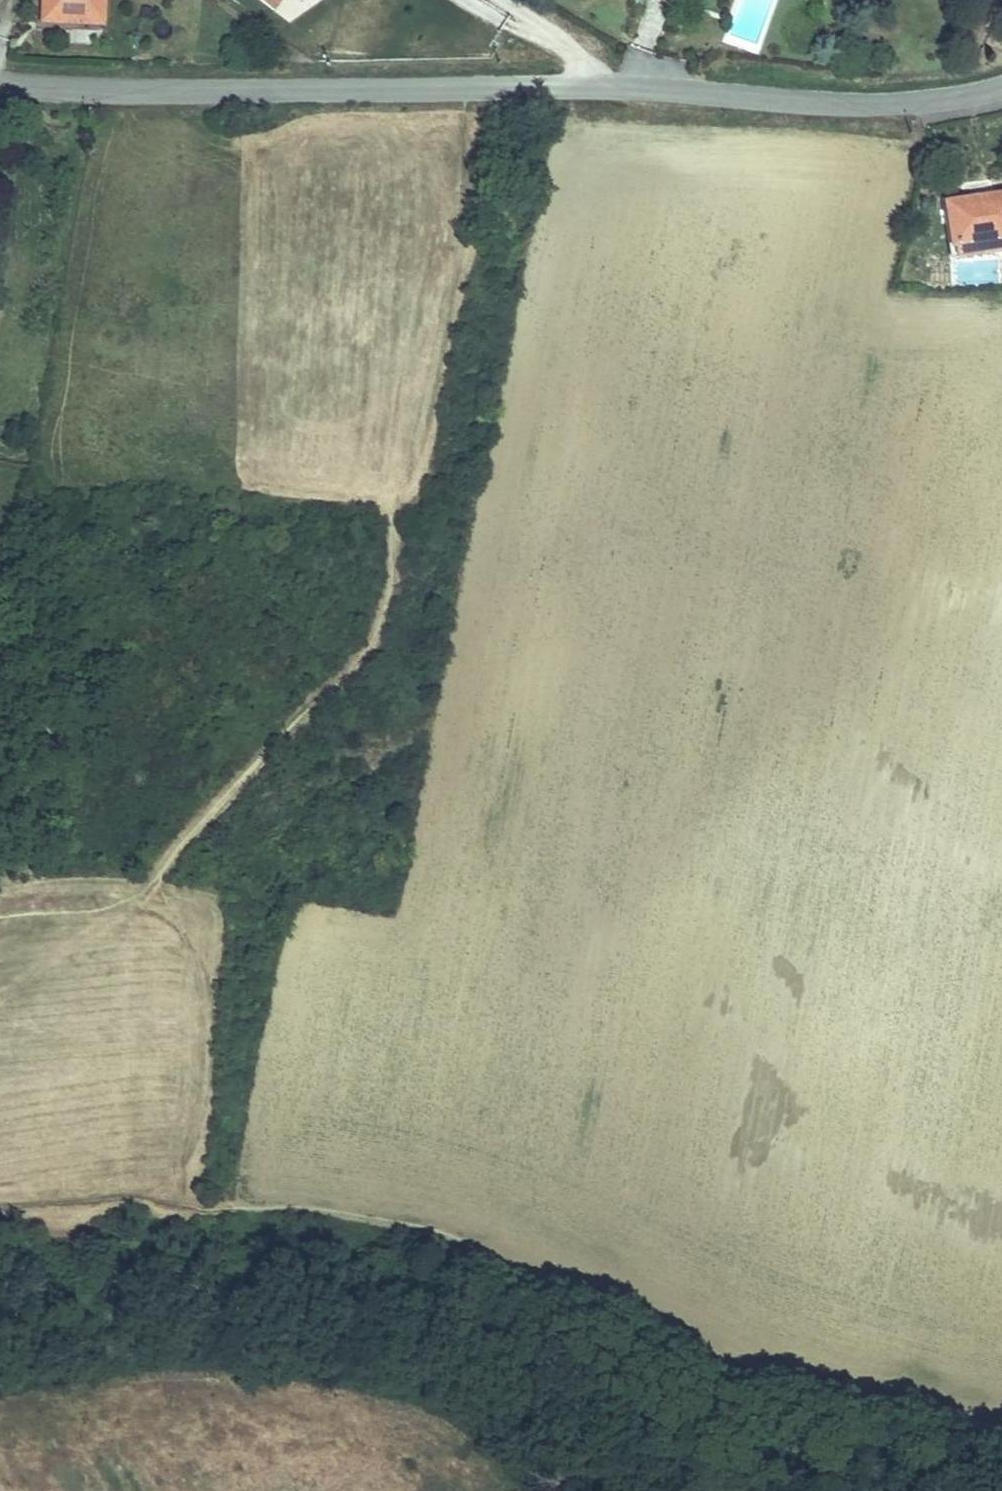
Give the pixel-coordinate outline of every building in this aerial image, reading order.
[(105,0),(44,0),(44,21),(75,23),(75,15),(105,16),(105,0)] [(263,10),(288,0),(259,0),(263,10)] [(104,24),(105,16),(75,15),(75,23),(104,24)] [(947,226),(951,225),(955,247),(956,258),(983,254),(981,242),(1001,239),(1001,195),(981,198),(981,193),(943,200),(947,226)] [(947,226),(950,247),(955,247),(951,225),(947,226)] [(983,254),(1001,251),(1001,239),(981,242),(983,254)]
